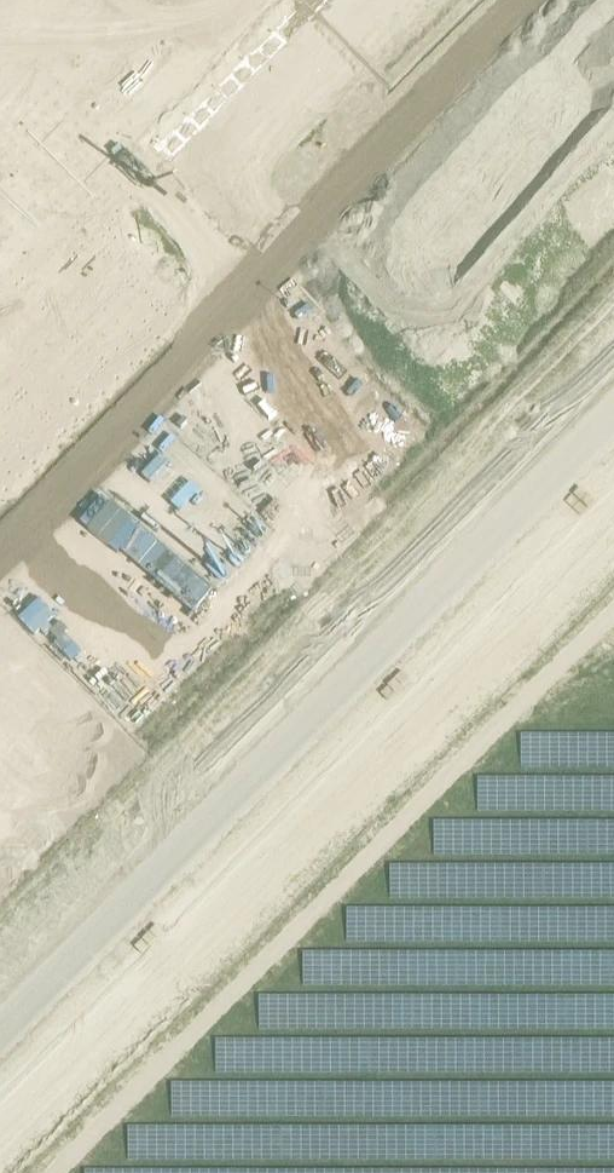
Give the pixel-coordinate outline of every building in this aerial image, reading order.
[(12,0),(0,0),(0,12),(12,0)]
